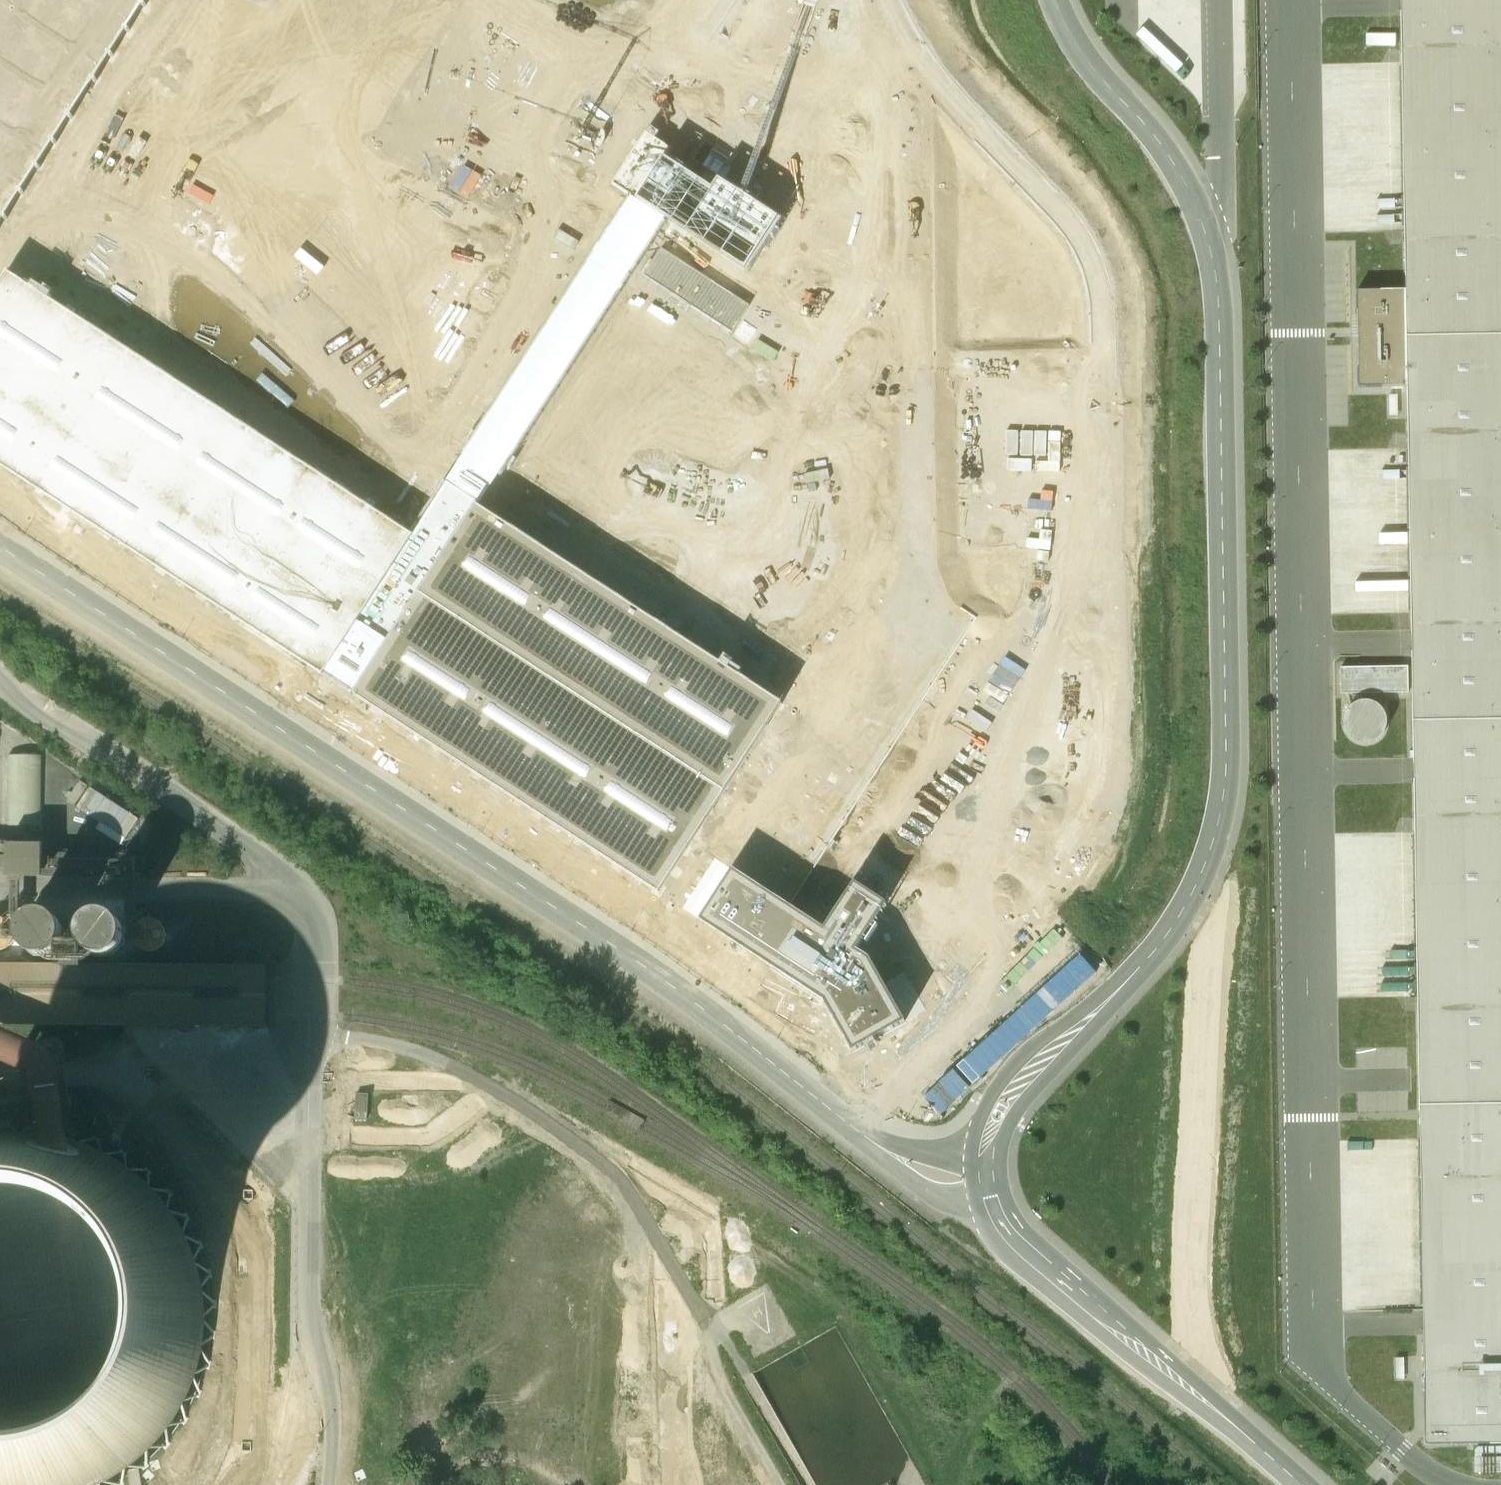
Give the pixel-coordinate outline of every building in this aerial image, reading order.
[(1406,290),(1356,291),(1359,387),(1408,387),(1426,1444),(1500,1443),(1500,0),(1401,0),(1406,290)] [(816,8),(803,3),(791,37),(804,41),(816,8)] [(673,150),(647,133),(613,185),(746,272),(780,219),(719,180),(713,190),(666,160),(673,150)] [(750,307),(662,250),(645,276),(733,333),(750,307)] [(9,273),(0,286),(0,465),(324,675),(325,673),(356,693),(354,695),(659,893),(782,705),(478,507),(480,503),(448,483),(413,536),(9,273)] [(1338,662),(1338,688),(1401,689),(1401,662),(1338,662)] [(1362,690),(1334,710),(1357,742),(1385,722),(1362,690)] [(35,837),(0,837),(0,872),(35,872),(35,837)] [(73,856),(73,872),(126,870),(126,854),(73,856)] [(825,929),(734,870),(700,920),(825,1001),(853,1051),(905,1021),(870,959),(856,950),(887,903),(855,882),(825,929)] [(26,928),(101,955),(115,918),(39,891),(26,928)] [(0,902),(0,940),(6,941),(14,905),(0,902)] [(0,965),(0,1025),(267,1027),(267,1014),(267,979),(268,967),(0,965)] [(146,1181),(93,1146),(32,1130),(0,1132),(0,1484),(109,1484),(143,1463),(183,1413),(204,1354),(204,1291),(184,1231),(146,1181)]
